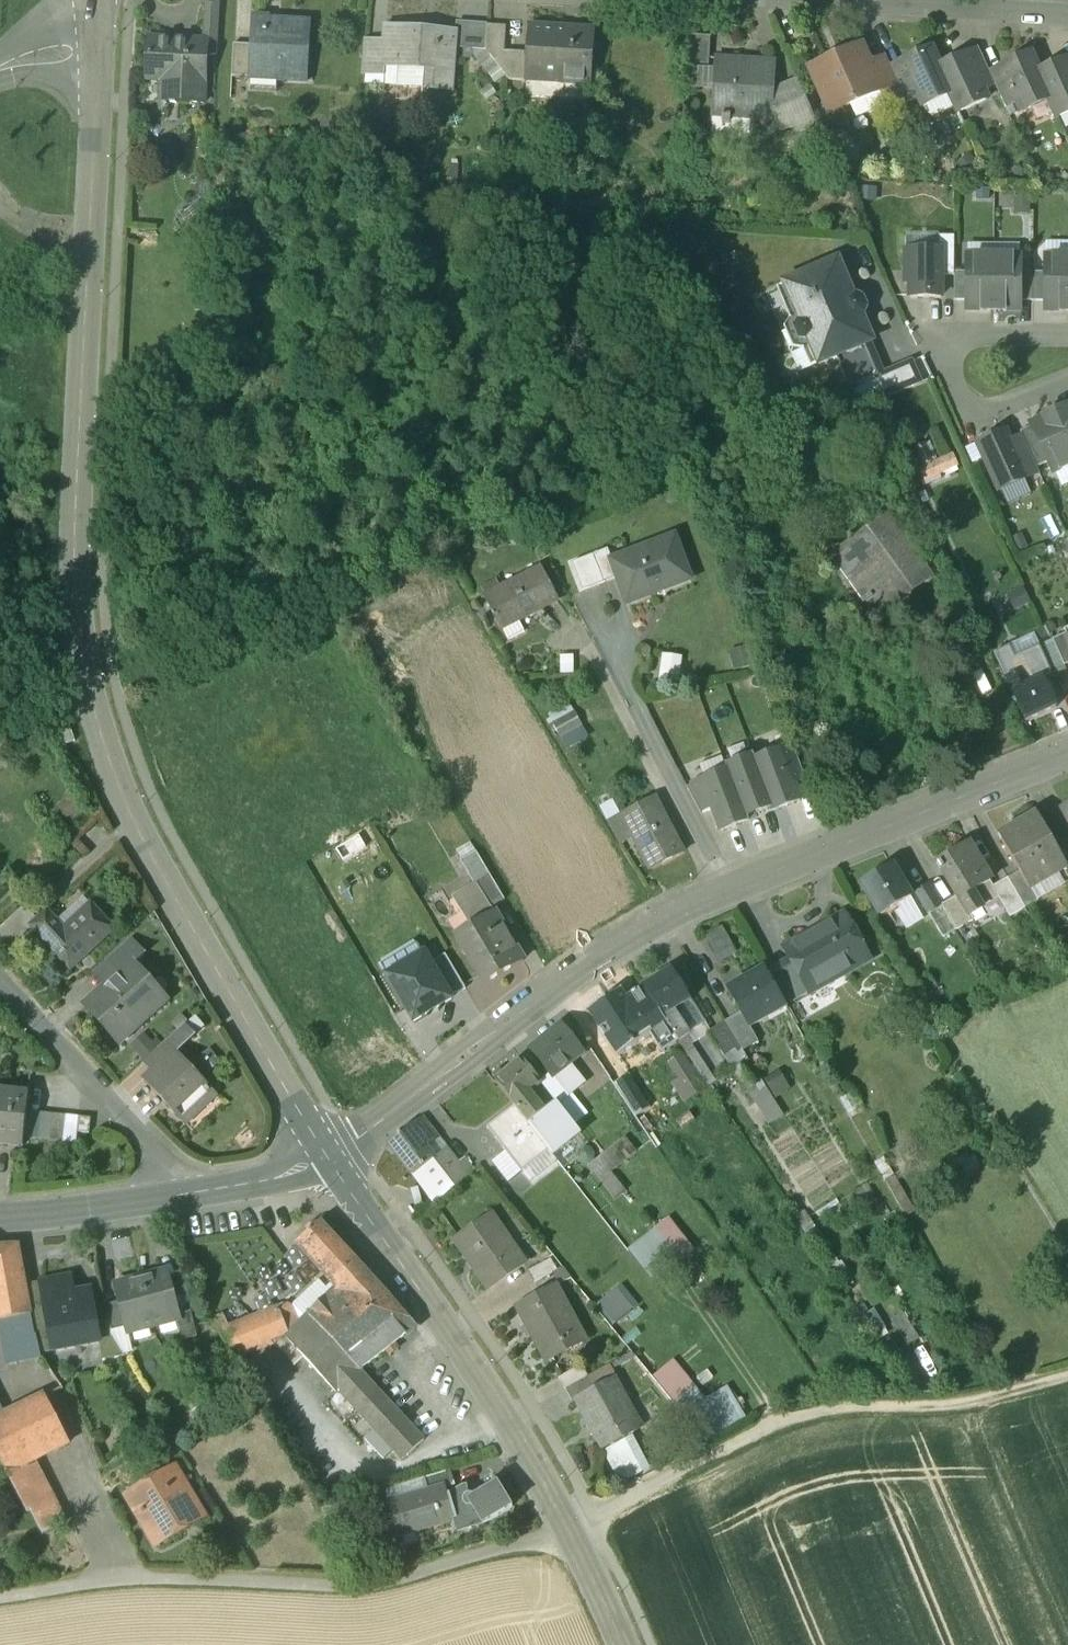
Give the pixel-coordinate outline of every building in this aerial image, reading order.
[(202,42),(207,43),(206,56),(217,57),(220,0),(205,0),(202,42)] [(310,24),(269,22),(269,19),(253,18),(251,46),(249,79),(307,82),(310,24)] [(506,28),(487,26),(486,51),(508,81),(525,82),(526,54),(505,52),(506,28)] [(595,31),(528,27),(526,54),(525,82),(591,86),(595,31)] [(455,34),(386,29),(385,44),(383,67),(385,67),(416,69),(415,89),(451,92),(455,34)] [(710,38),(691,37),(689,68),(708,69),(710,38)] [(202,42),(149,40),(147,76),(168,77),(167,102),(204,104),(206,56),(207,43),(202,42)] [(385,44),(366,43),(364,75),(384,76),(385,67),(383,67),(385,44)] [(251,46),(233,45),(232,78),(249,79),(251,46)] [(861,47),(809,70),(830,115),(879,93),(881,92),(869,64),(861,47)] [(931,50),(902,63),(903,65),(919,99),(923,108),(950,95),(951,95),(939,69),(939,68),(931,50)] [(990,76),(979,52),(967,58),(983,92),(995,86),(990,76)] [(939,68),(939,69),(951,95),(950,95),(958,114),(987,101),(983,92),(967,58),(966,56),(939,68)] [(1038,74),(1030,56),(1001,68),(1002,70),(1018,104),(1021,113),(1049,101),(1049,100),(1037,74),(1038,74)] [(891,70),(885,57),(869,64),(881,92),(879,93),(885,107),(904,98),(891,70)] [(774,64),(716,60),(712,117),(722,117),(722,121),(730,122),(730,118),(771,120),(772,107),(773,92),(774,64)] [(1065,61),(1038,74),(1037,74),(1049,100),(1049,101),(1057,119),(1067,114),(1067,67),(1066,63),(1065,61)] [(919,99),(903,65),(891,70),(904,98),(907,104),(919,99)] [(1002,70),(990,76),(995,86),(1006,110),(1018,104),(1002,70)] [(788,93),(773,92),(772,107),(776,108),(776,113),(783,131),(794,127),(796,133),(816,124),(800,88),(788,93)] [(954,237),(939,237),(939,252),(941,252),(941,276),(954,276),(954,273),(954,237)] [(939,252),(906,252),(906,283),(910,283),(910,298),(941,298),(941,276),(941,252),(939,252)] [(993,258),(967,258),(967,273),(967,302),(967,310),(993,310),(993,258)] [(1020,258),(993,258),(993,310),(1019,311),(1020,258)] [(1046,258),(1046,274),(1046,302),(1046,311),(1067,311),(1067,258),(1046,258)] [(863,299),(856,297),(852,298),(837,262),(785,284),(801,322),(797,324),(794,329),(799,340),(805,341),(809,340),(819,364),(835,357),(865,345),(871,342),(860,317),(864,315),(867,309),(863,299)] [(967,302),(967,273),(954,273),(954,276),(954,301),(967,302)] [(1046,274),(1033,274),(1032,302),(1046,302),(1046,274)] [(865,345),(835,357),(849,390),(879,377),(865,345)] [(1055,414),(1067,444),(1067,408),(1055,414)] [(1031,425),(1031,427),(1048,463),(1052,473),(1067,466),(1067,444),(1055,414),(1031,425)] [(1048,463),(1031,427),(1020,433),(1022,437),(1036,468),(1048,463)] [(1010,443),(1005,433),(977,446),(998,491),(1026,479),(1010,443)] [(1036,468),(1022,437),(1010,443),(1026,479),(1038,473),(1036,468)] [(937,480),(965,467),(957,451),(930,463),(937,480)] [(890,517),(832,559),(862,602),(860,603),(863,607),(865,605),(873,617),(910,591),(911,592),(932,577),(890,517)] [(612,561),(610,562),(617,578),(627,605),(691,580),(674,537),(612,561)] [(608,550),(572,564),(583,592),(617,578),(610,562),(612,561),(608,550)] [(540,569),(485,597),(502,631),(558,602),(540,569)] [(1052,641),(1064,667),(1067,665),(1067,644),(1067,643),(1067,642),(1067,641),(1065,634),(1052,641)] [(1064,667),(1052,641),(1039,646),(1053,677),(1066,671),(1064,667)] [(1039,646),(1014,657),(1009,647),(993,654),(1012,694),(1042,680),(1043,681),(1053,677),(1039,646)] [(666,675),(685,676),(686,654),(667,652),(666,675)] [(1042,680),(1012,694),(1025,722),(1056,708),(1043,681),(1042,680)] [(574,713),(553,725),(560,738),(581,726),(574,713)] [(70,730),(62,733),(66,745),(75,742),(70,730)] [(793,748),(780,753),(793,786),(794,786),(806,781),(793,748)] [(755,762),(754,762),(772,807),(771,807),(773,811),(800,801),(794,786),(793,786),(780,753),(755,762)] [(772,807),(754,762),(755,762),(754,758),(726,769),(727,772),(728,772),(745,817),(746,817),(771,807),(772,807)] [(727,772),(703,782),(713,809),(712,810),(721,831),(748,821),(746,817),(745,817),(728,772),(727,772)] [(703,782),(687,788),(700,814),(712,810),(713,809),(703,782)] [(655,799),(622,816),(633,838),(632,838),(649,871),(683,853),(655,799)] [(622,816),(608,823),(620,845),(632,838),(633,838),(622,816)] [(1036,816),(999,838),(1019,873),(1029,891),(1031,890),(1067,869),(1052,843),(1036,816)] [(1063,836),(1052,843),(1067,869),(1067,868),(1067,844),(1063,836)] [(968,846),(937,865),(938,867),(937,868),(940,873),(941,872),(956,898),(968,917),(970,916),(998,899),(992,888),(989,883),(990,882),(968,846)] [(476,853),(462,862),(475,884),(490,876),(476,853)] [(891,866),(861,885),(881,917),(911,899),(891,866)] [(1019,873),(1007,879),(1025,909),(1038,902),(1031,890),(1029,891),(1019,873)] [(490,876),(475,884),(490,909),(491,909),(505,901),(490,876)] [(1007,879),(992,888),(998,899),(1009,918),(1025,909),(1007,879)] [(475,884),(452,898),(471,928),(494,913),(491,909),(490,909),(475,884)] [(928,885),(915,893),(929,915),(942,907),(941,907),(928,885)] [(956,898),(941,907),(942,907),(956,931),(972,921),(970,916),(968,917),(956,898)] [(0,929),(0,939),(10,949),(32,928),(31,928),(38,922),(24,907),(0,929)] [(64,932),(47,914),(38,922),(31,928),(32,928),(71,970),(113,931),(90,907),(64,932)] [(956,931),(942,907),(929,915),(943,939),(956,931)] [(471,928),(456,936),(485,984),(523,962),(494,913),(471,928)] [(844,915),(783,950),(789,959),(808,994),(809,995),(870,960),(844,915)] [(722,958),(742,946),(727,923),(708,935),(722,958)] [(129,944),(107,964),(119,978),(132,966),(133,967),(144,957),(131,942),(129,944)] [(453,1001),(451,997),(431,963),(426,953),(384,977),(412,1025),(453,1001)] [(451,997),(465,989),(445,955),(431,963),(451,997)] [(789,959),(766,972),(785,1007),(808,994),(789,959)] [(133,967),(132,966),(119,978),(87,1006),(108,1030),(120,1043),(126,1037),(165,1002),(133,967)] [(689,1034),(674,1011),(691,1001),(671,970),(643,988),(678,1042),(689,1034)] [(766,972),(748,982),(747,981),(728,991),(740,1013),(749,1028),(750,1028),(786,1007),(785,1007),(766,972)] [(709,1032),(691,1001),(674,1011),(689,1034),(691,1045),(708,1033),(709,1032)] [(749,1028),(740,1013),(725,1023),(736,1041),(742,1051),(757,1042),(750,1028),(749,1029),(749,1028)] [(709,1032),(708,1033),(732,1071),(749,1061),(742,1051),(736,1041),(725,1023),(709,1032)] [(159,1050),(144,1064),(153,1073),(175,1053),(176,1054),(193,1038),(184,1027),(159,1050)] [(581,1054),(560,1027),(531,1050),(553,1077),(568,1064),(581,1054)] [(715,1083),(691,1045),(689,1034),(678,1042),(708,1088),(715,1083)] [(131,1049),(144,1064),(159,1050),(146,1035),(131,1049)] [(176,1054),(175,1053),(153,1073),(144,1081),(190,1128),(220,1100),(176,1054)] [(522,1060),(495,1082),(514,1106),(529,1093),(541,1083),(522,1060)] [(749,1061),(732,1071),(745,1091),(746,1092),(762,1082),(749,1061)] [(568,1064),(553,1077),(568,1096),(571,1093),(583,1083),(568,1064)] [(0,1092),(0,1145),(23,1147),(24,1139),(27,1112),(28,1095),(0,1092)] [(544,1112),(529,1093),(514,1106),(538,1137),(546,1130),(536,1118),(544,1112)] [(587,1114),(571,1093),(568,1096),(557,1104),(573,1125),(587,1114)] [(573,1125),(557,1104),(545,1114),(561,1134),(573,1125)] [(514,1106),(486,1128),(521,1173),(549,1151),(538,1137),(514,1106)] [(40,1114),(27,1112),(24,1139),(37,1140),(40,1114)] [(53,1115),(40,1114),(37,1140),(50,1141),(53,1115)] [(66,1117),(53,1115),(50,1141),(63,1143),(66,1117)] [(79,1118),(66,1117),(63,1143),(76,1144),(77,1133),(79,1118)] [(91,1119),(79,1118),(77,1133),(89,1134),(91,1119)] [(423,1118),(389,1143),(413,1176),(433,1161),(432,1160),(424,1150),(439,1139),(423,1118)] [(439,1139),(424,1150),(432,1160),(446,1148),(439,1139)] [(626,1140),(600,1160),(611,1173),(637,1153),(626,1140)] [(446,1148),(432,1160),(433,1161),(413,1176),(434,1205),(473,1170),(464,1158),(458,1163),(446,1148)] [(611,1173),(600,1160),(590,1168),(600,1181),(611,1173)] [(525,1264),(491,1215),(454,1241),(488,1290),(525,1264)] [(415,1328),(320,1223),(299,1242),(340,1288),(309,1317),(359,1372),(415,1328)] [(0,1247),(0,1321),(9,1319),(31,1315),(30,1306),(28,1307),(25,1285),(17,1246),(0,1247)] [(551,1260),(528,1272),(534,1283),(557,1271),(551,1260)] [(166,1273),(141,1280),(153,1326),(177,1320),(179,1320),(178,1315),(166,1273)] [(90,1291),(68,1296),(65,1278),(40,1283),(53,1352),(98,1343),(100,1343),(96,1324),(90,1291)] [(141,1280),(116,1286),(127,1327),(128,1333),(153,1326),(141,1280)] [(40,1283),(25,1285),(28,1307),(30,1306),(31,1315),(35,1336),(36,1335),(40,1354),(53,1352),(40,1283)] [(555,1287),(517,1308),(546,1362),(585,1341),(555,1287)] [(120,1302),(106,1305),(111,1331),(127,1327),(120,1302)] [(229,1329),(218,1333),(232,1358),(271,1343),(284,1338),(289,1336),(289,1335),(278,1310),(229,1329)] [(191,1312),(178,1315),(179,1320),(177,1320),(182,1341),(197,1338),(191,1312)] [(31,1315),(9,1319),(12,1337),(0,1340),(5,1365),(41,1357),(40,1354),(36,1335),(35,1336),(31,1315)] [(229,1329),(222,1316),(211,1321),(218,1333),(229,1329)] [(308,1317),(289,1335),(289,1336),(284,1338),(303,1358),(336,1393),(338,1391),(368,1423),(394,1451),(405,1464),(423,1442),(359,1372),(309,1317),(308,1317)] [(0,1321),(0,1339),(0,1340),(12,1337),(9,1319),(0,1321)] [(109,1322),(96,1324),(100,1343),(98,1343),(102,1361),(124,1356),(111,1335),(109,1322)] [(303,1358),(284,1338),(271,1343),(294,1367),(303,1358)] [(581,1366),(559,1379),(565,1390),(587,1378),(581,1366)] [(634,1414),(614,1378),(593,1390),(575,1400),(595,1435),(594,1436),(602,1451),(637,1432),(629,1417),(634,1414)] [(587,1379),(565,1390),(571,1402),(575,1400),(593,1390),(587,1379)] [(0,1418),(0,1461),(7,1474),(34,1460),(69,1443),(45,1396),(5,1416),(0,1418)] [(394,1451),(368,1423),(358,1432),(383,1460),(394,1451)] [(34,1460),(7,1474),(27,1513),(30,1511),(42,1535),(65,1523),(34,1460)] [(175,1467),(125,1497),(155,1548),(205,1518),(175,1467)] [(449,1472),(424,1479),(428,1493),(444,1488),(445,1489),(453,1487),(449,1472)] [(424,1479),(386,1491),(390,1505),(428,1493),(424,1479)] [(470,1495),(466,1496),(463,1490),(466,1489),(465,1487),(450,1496),(450,1495),(447,1496),(454,1522),(455,1521),(456,1522),(457,1521),(459,1530),(481,1524),(482,1526),(512,1508),(498,1483),(474,1497),(472,1496),(470,1495)] [(428,1493),(390,1505),(394,1519),(373,1525),(379,1546),(401,1539),(400,1537),(414,1532),(414,1533),(454,1522),(447,1496),(445,1489),(444,1488),(428,1493)]
